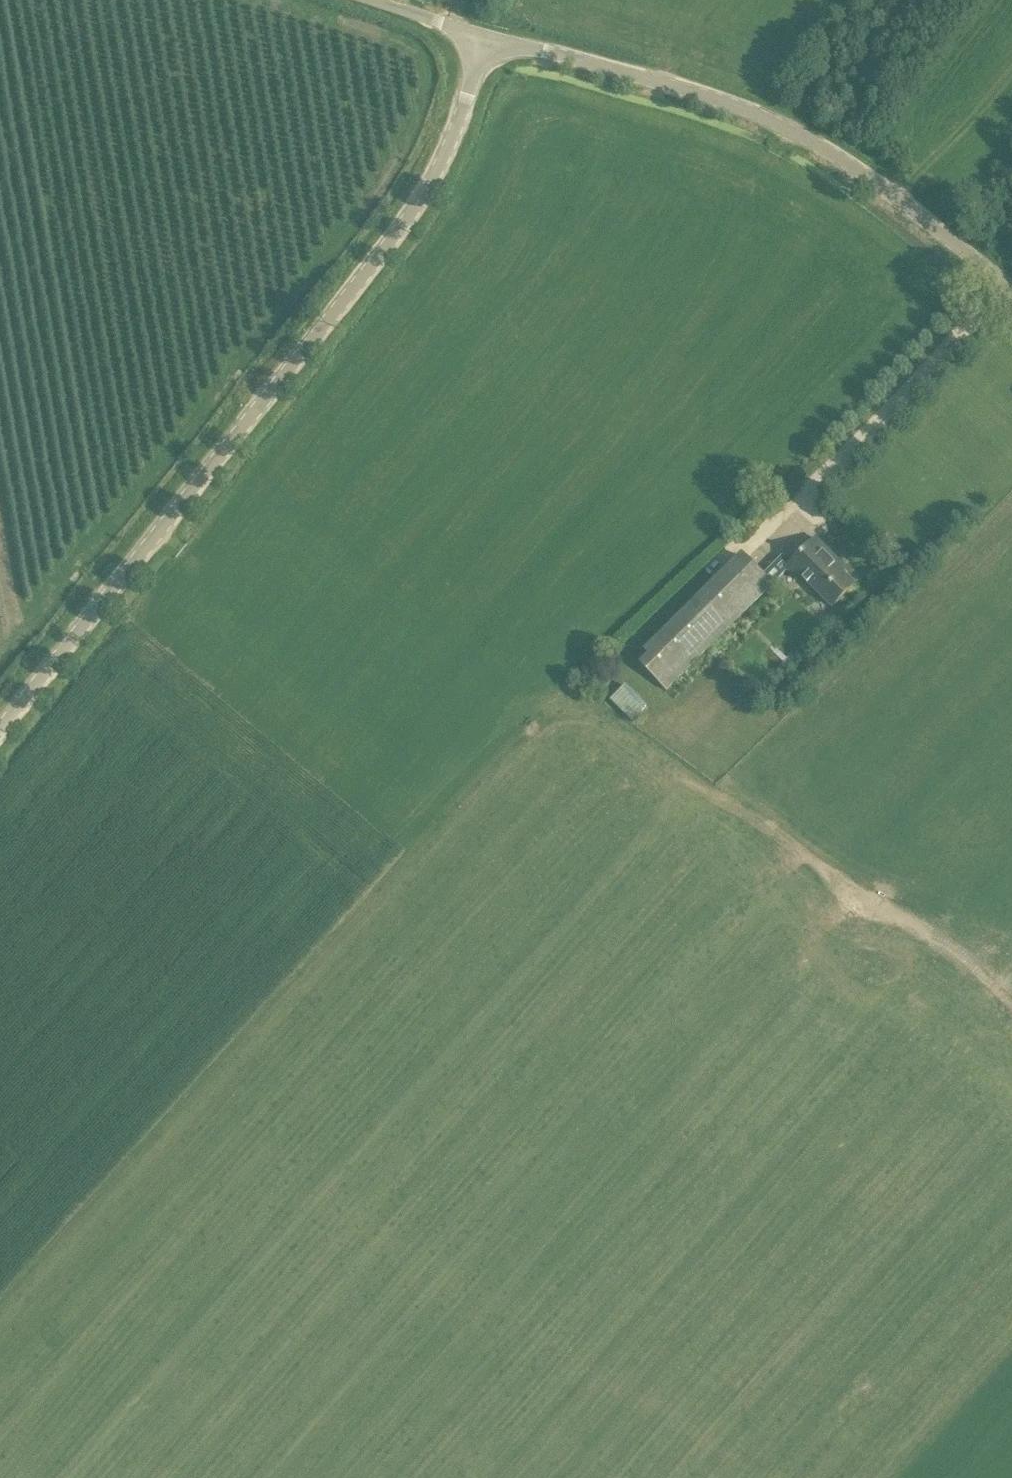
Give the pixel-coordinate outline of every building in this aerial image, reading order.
[(764,574),(773,583),(787,569),(797,579),(800,575),(832,607),(855,584),(835,565),(839,562),(816,539),(791,564),(782,556),(764,574)] [(666,690),(773,583),(764,574),(748,558),(641,665),(666,690)] [(632,720),(646,706),(626,685),(611,700),(632,720)]
